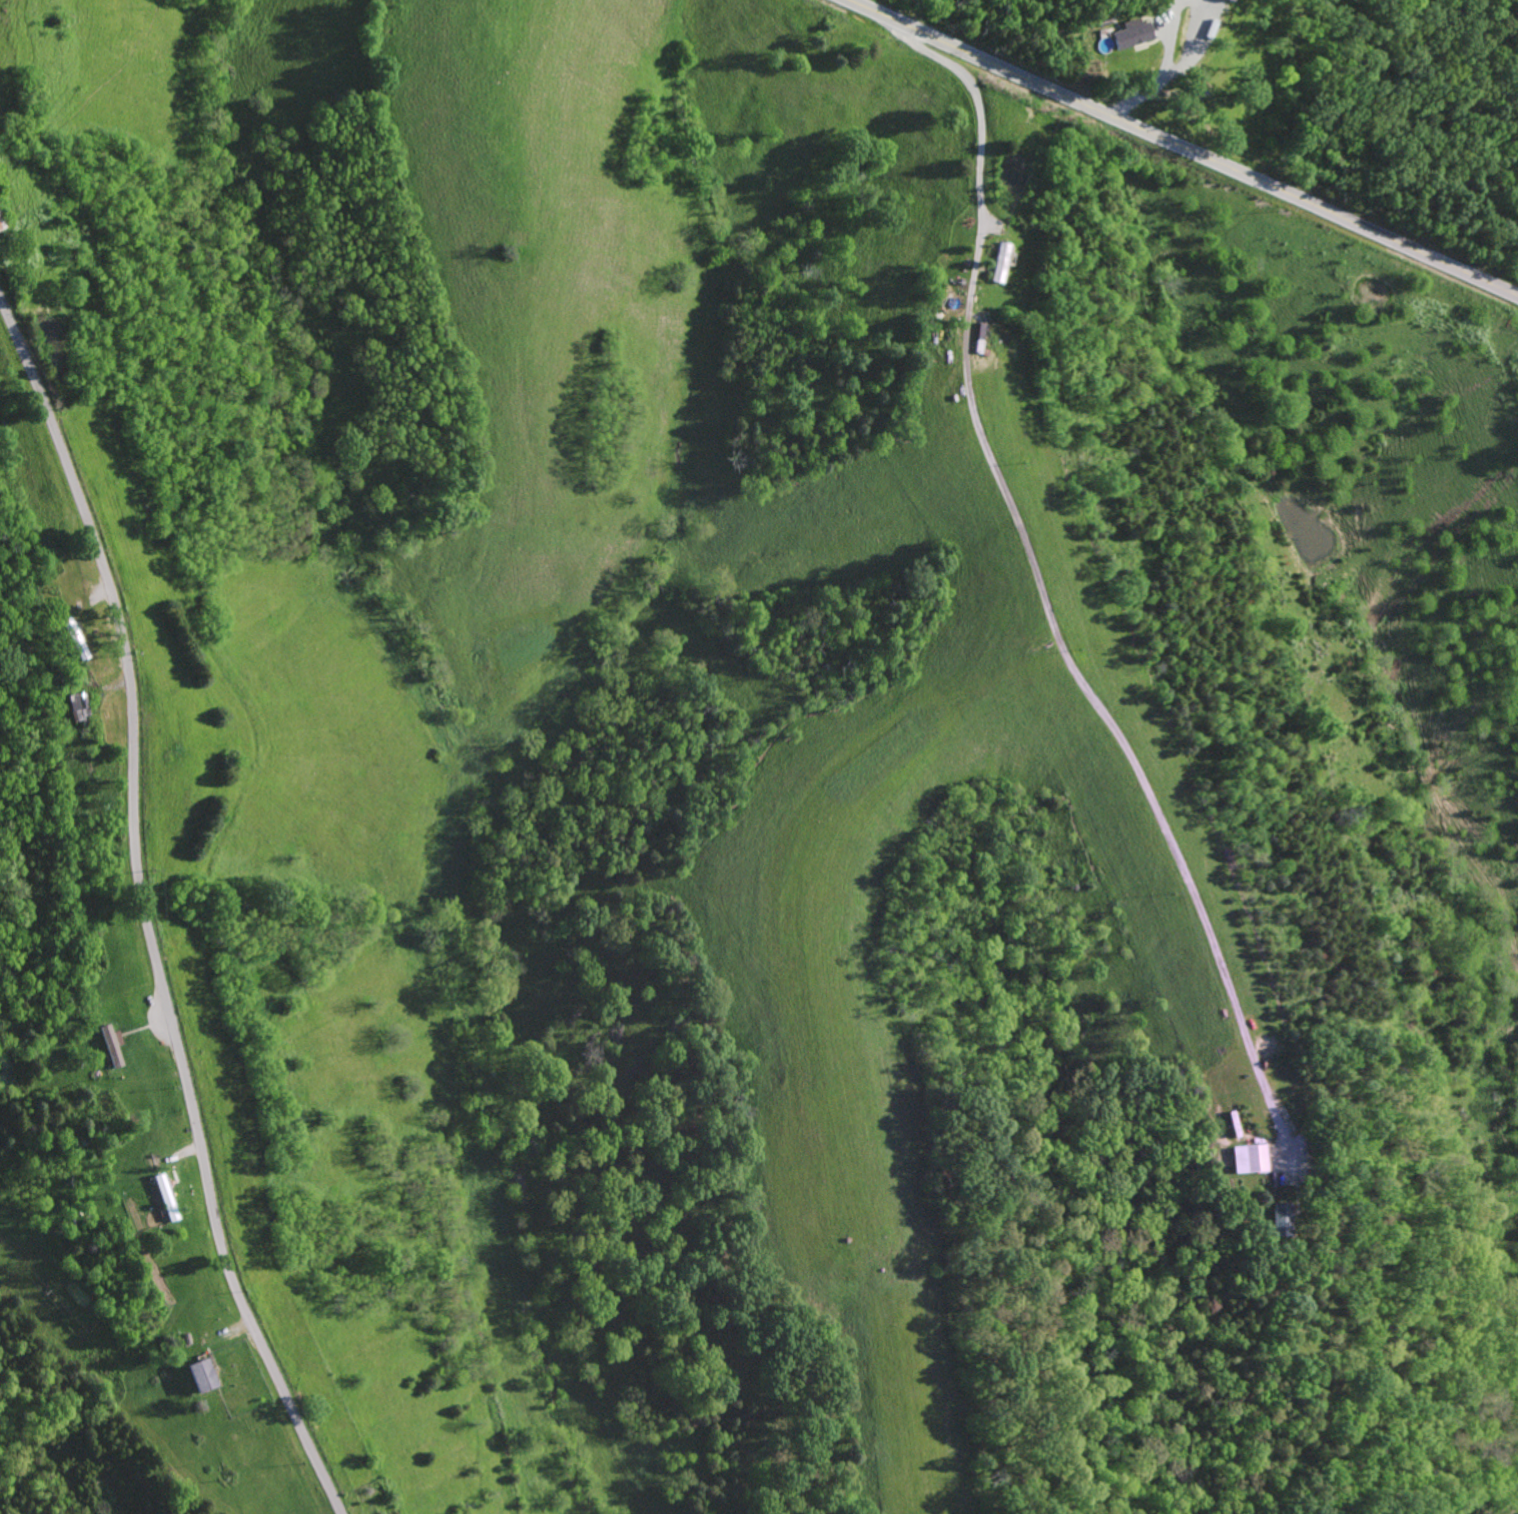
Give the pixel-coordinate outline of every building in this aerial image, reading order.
[(1123,22),(1125,29),(1113,32),(1117,49),(1155,39),(1150,21),(1142,23),(1140,17),(1123,22)] [(1007,244),(996,242),(989,282),(1000,284),(1007,244)] [(113,1069),(123,1065),(117,1046),(123,1044),(118,1030),(112,1032),(109,1023),(99,1026),(113,1069)] [(1266,1171),(1265,1145),(1233,1145),(1234,1172),(1266,1171)] [(169,1222),(178,1219),(163,1172),(154,1175),(169,1222)] [(1291,1203),(1274,1203),(1274,1235),(1291,1234),(1291,1203)] [(186,1364),(197,1393),(217,1385),(206,1357),(186,1364)]
